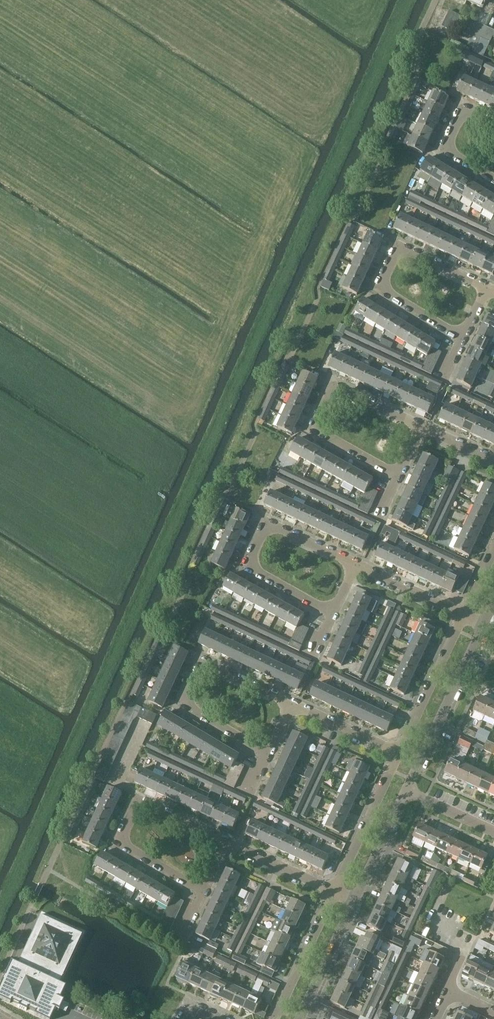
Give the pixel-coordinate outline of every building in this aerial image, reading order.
[(467,1),(483,8),(487,0),(468,0),(467,1)] [(460,16),(450,11),(442,27),(453,32),(460,16)] [(473,36),(480,39),(486,27),(476,23),(471,34),(473,34),(473,36)] [(486,27),(480,39),(490,44),(493,36),(493,37),(493,31),(486,27)] [(468,46),(476,49),(480,39),(473,36),(468,46)] [(483,57),(490,44),(480,39),(476,49),(474,53),(483,57)] [(482,68),(483,67),(485,62),(486,59),(474,53),(467,50),(466,50),(464,55),(462,59),(463,59),(469,62),(482,68)] [(493,72),(493,66),(485,62),(483,67),(493,72)] [(457,92),(469,98),(476,82),(464,77),(457,92)] [(469,98),(480,103),(487,88),(476,82),(469,98)] [(415,83),(410,94),(415,96),(420,85),(415,83)] [(491,108),(493,101),(493,91),(487,88),(480,103),(491,108)] [(434,92),(429,103),(444,110),(449,99),(434,92)] [(410,94),(405,105),(410,107),(415,96),(410,94)] [(429,103),(424,114),(439,121),(444,110),(429,103)] [(405,105),(400,116),(405,118),(410,107),(405,105)] [(424,114),(418,125),(433,132),(439,121),(424,114)] [(400,116),(395,127),(400,129),(405,118),(400,116)] [(418,125),(413,136),(428,143),(433,132),(418,125)] [(400,129),(395,127),(389,139),(394,141),(400,129)] [(428,143),(413,136),(408,148),(423,155),(428,143)] [(420,172),(431,178),(440,164),(429,158),(420,172)] [(431,178),(442,185),(450,170),(440,164),(431,178)] [(442,185),(452,191),(461,177),(450,170),(442,185)] [(452,191),(463,197),(471,183),(461,177),(452,191)] [(463,197),(473,204),(482,189),(471,183),(463,197)] [(473,204),(483,210),(492,196),(482,189),(473,204)] [(408,200),(419,205),(420,205),(421,202),(420,202),(422,197),(411,192),(409,197),(408,200)] [(493,216),(493,197),(492,196),(483,210),(493,216)] [(434,202),(422,197),(420,202),(421,202),(432,207),(434,202)] [(406,204),(417,210),(419,205),(408,200),(406,204)] [(445,207),(434,202),(432,207),(443,212),(445,207)] [(417,210),(428,215),(430,210),(420,205),(419,205),(417,210)] [(456,212),(445,207),(443,212),(454,217),(456,212)] [(428,215),(439,220),(441,215),(430,210),(428,215)] [(467,217),(456,212),(454,217),(465,222),(467,217)] [(394,230),(405,235),(412,221),(401,215),(394,230)] [(439,220),(450,225),(452,220),(441,215),(439,220)] [(478,223),(467,217),(465,222),(476,228),(478,223)] [(450,225),(461,230),(463,226),(452,220),(450,225)] [(405,235),(416,240),(423,226),(412,221),(405,235)] [(489,228),(478,223),(476,228),(486,233),(489,228)] [(350,225),(344,236),(349,238),(354,227),(350,225)] [(416,240),(427,245),(434,231),(423,226),(416,240)] [(461,230),(472,236),(474,231),(463,226),(461,230)] [(427,245),(438,250),(445,236),(434,231),(427,245)] [(472,236),(483,241),(485,236),(474,231),(472,236)] [(369,233),(364,245),(378,251),(383,240),(369,233)] [(344,236),(339,247),(344,249),(349,238),(344,236)] [(438,250),(449,256),(456,241),(445,236),(438,250)] [(493,246),(493,245),(493,240),(485,236),(483,241),(493,246)] [(449,256),(460,261),(467,246),(456,241),(449,256)] [(364,245),(358,256),(373,262),(378,251),(364,245)] [(460,261),(471,266),(478,252),(467,246),(460,261)] [(339,247),(334,258),(339,260),(344,249),(339,247)] [(471,266),(482,271),(489,257),(478,252),(471,266)] [(358,256),(353,267),(368,273),(373,262),(358,256)] [(482,271),(493,276),(493,274),(493,259),(489,257),(482,271)] [(334,258),(329,269),(334,271),(339,260),(334,258)] [(353,267),(348,278),(363,284),(368,273),(353,267)] [(334,271),(329,269),(324,280),(329,282),(334,271)] [(363,284),(348,278),(343,289),(357,296),(363,284)] [(355,312),(366,319),(374,305),(363,299),(355,312)] [(366,319),(376,325),(384,312),(374,305),(366,319)] [(376,325),(386,331),(394,318),(384,312),(376,325)] [(483,326),(493,332),(493,318),(488,315),(483,326)] [(386,331),(397,338),(405,324),(394,318),(386,331)] [(397,338),(407,344),(415,331),(405,324),(397,338)] [(340,325),(337,331),(343,334),(346,328),(340,325)] [(478,337),(492,344),(493,339),(493,332),(483,326),(478,337)] [(345,334),(356,339),(358,334),(359,332),(352,329),(351,331),(347,329),(345,334)] [(407,344),(417,350),(426,337),(415,331),(407,344)] [(356,339),(367,345),(369,340),(358,334),(356,339)] [(341,342),(352,347),(354,342),(343,337),(341,342)] [(428,357),(429,354),(433,349),(436,343),(426,337),(417,350),(428,357)] [(487,355),(489,356),(493,346),(493,345),(492,344),(478,337),(472,348),(487,355)] [(367,345),(378,350),(380,345),(369,340),(367,345)] [(352,347),(363,352),(365,347),(354,342),(352,347)] [(378,350),(389,355),(391,350),(380,345),(378,350)] [(363,352),(374,357),(376,352),(365,347),(363,352)] [(472,348),(467,359),(482,366),(487,355),(472,348)] [(433,349),(429,354),(439,358),(441,353),(433,349)] [(389,355),(400,360),(402,355),(391,350),(389,355)] [(374,357),(385,362),(387,358),(376,352),(374,357)] [(329,368),(340,373),(347,359),(335,353),(329,368)] [(428,357),(427,359),(436,364),(439,358),(429,354),(428,357)] [(400,360),(411,365),(413,360),(402,355),(400,360)] [(385,362),(396,368),(398,363),(387,358),(385,362)] [(340,373),(351,379),(358,364),(347,359),(340,373)] [(427,359),(424,365),(434,369),(436,364),(427,359)] [(467,359),(462,370),(476,377),(482,366),(467,359)] [(411,365),(422,370),(424,365),(413,360),(411,365)] [(396,368),(407,373),(410,368),(398,363),(396,368)] [(285,364),(280,375),(285,377),(290,366),(285,364)] [(351,379),(362,384),(369,369),(358,364),(351,379)] [(424,365),(422,370),(431,375),(434,369),(424,365)] [(407,373),(419,378),(421,373),(410,368),(407,373)] [(362,384),(373,389),(380,374),(369,369),(362,384)] [(476,377),(462,370),(457,382),(471,388),(476,377)] [(303,372),(298,383),(313,390),(318,379),(303,372)] [(419,378),(429,383),(431,378),(421,373),(419,378)] [(373,389),(384,394),(391,379),(380,374),(373,389)] [(280,375),(275,386),(280,388),(285,377),(280,375)] [(431,378),(429,383),(441,388),(443,384),(431,378)] [(384,394),(395,399),(402,384),(391,379),(384,394)] [(298,383),(293,394),(308,401),(313,390),(298,383)] [(395,399),(406,404),(413,389),(402,384),(395,399)] [(275,386),(270,397),(275,399),(280,388),(275,386)] [(451,393),(463,398),(465,394),(454,388),(451,393)] [(406,404),(417,409),(424,395),(413,389),(406,404)] [(293,394),(288,406),(303,412),(308,401),(293,394)] [(463,398),(474,404),(476,399),(465,394),(463,398)] [(424,395),(417,409),(428,415),(435,400),(424,395)] [(270,397),(265,408),(270,411),(275,399),(270,397)] [(474,404),(485,409),(487,404),(476,399),(474,404)] [(493,413),(493,407),(487,404),(485,409),(493,413)] [(439,420),(450,425),(457,410),(446,405),(439,420)] [(288,406),(283,417),(297,423),(303,412),(288,406)] [(270,411),(265,408),(259,420),(264,422),(270,411)] [(450,425),(461,430),(468,415),(457,410),(450,425)] [(472,435),(479,420),(482,415),(477,413),(475,418),(468,415),(461,430),(472,435)] [(297,423),(283,417),(277,428),(292,435),(297,423)] [(483,440),(490,426),(492,422),(489,420),(487,424),(479,420),(472,435),(483,440)] [(493,445),(493,427),(490,426),(483,440),(493,445)] [(290,452),(301,458),(309,444),(298,438),(290,452)] [(301,458),(312,464),(320,450),(309,444),(301,458)] [(312,464),(322,470),(330,456),(320,450),(312,464)] [(424,454),(419,466),(433,472),(439,461),(424,454)] [(322,470),(333,476),(341,462),(330,456),(322,470)] [(333,476),(344,482),(352,468),(341,462),(333,476)] [(419,466),(413,477),(428,484),(433,472),(419,466)] [(444,477),(449,480),(454,482),(459,471),(449,466),(444,477)] [(279,473),(290,478),(292,473),(281,468),(279,473)] [(344,482),(354,488),(362,474),(352,468),(344,482)] [(462,472),(457,483),(462,486),(467,474),(462,472)] [(290,478),(302,483),(304,478),(292,473),(290,478)] [(354,488),(365,494),(366,494),(369,488),(373,480),(362,474),(354,488)] [(276,481),(287,486),(289,481),(278,476),(276,481)] [(413,477),(408,488),(423,495),(428,484),(413,477)] [(302,483),(312,488),(315,484),(304,478),(302,483)] [(449,480),(444,491),(449,493),(454,482),(449,480)] [(287,486),(298,491),(300,486),(289,481),(287,486)] [(457,483),(452,495),(456,497),(462,486),(457,483)] [(480,495),(493,501),(493,487),(486,483),(480,495)] [(312,488),(323,494),(326,489),(315,484),(312,488)] [(298,491),(309,496),(311,491),(300,486),(298,491)] [(369,488),(366,494),(376,498),(378,492),(369,488)] [(408,488),(403,499),(418,506),(423,495),(408,488)] [(323,494),(334,499),(336,494),(326,489),(323,494)] [(309,496),(320,501),(322,496),(311,491),(309,496)] [(444,491),(439,502),(444,504),(449,493),(444,491)] [(264,505),(276,510),(282,497),(271,492),(264,505)] [(334,499),(345,504),(347,499),(336,494),(334,499)] [(365,494),(363,499),(373,504),(376,498),(366,494),(365,494)] [(452,495),(446,506),(451,508),(456,497),(452,495)] [(475,506),(490,513),(493,504),(493,501),(480,495),(475,506)] [(320,501),(331,506),(333,501),(322,496),(320,501)] [(224,497),(221,502),(216,513),(221,516),(222,516),(230,500),(229,500),(228,499),(224,497)] [(276,510),(286,516),(293,502),(282,497),(276,510)] [(345,504),(357,510),(360,505),(347,499),(345,504)] [(363,499),(360,504),(371,509),(373,504),(363,499)] [(403,499),(398,510),(413,517),(418,506),(403,499)] [(331,506),(341,511),(344,507),(333,501),(331,506)] [(286,516),(297,521),(304,507),(293,502),(286,516)] [(439,502),(434,513),(438,515),(444,504),(439,502)] [(360,504),(360,505),(357,510),(368,515),(371,509),(360,504)] [(446,506),(441,517),(446,519),(451,508),(446,506)] [(475,506),(470,517),(485,524),(490,513),(475,506)] [(226,518),(231,520),(245,527),(250,516),(231,507),(226,518)] [(297,521),(308,526),(315,512),(304,507),(297,521)] [(341,511),(352,516),(355,512),(344,507),(341,511)] [(413,517),(398,510),(393,521),(407,528),(413,517)] [(308,526),(319,531),(325,517),(315,512),(308,526)] [(352,516),(363,522),(366,517),(355,512),(352,516)] [(216,513),(211,524),(216,527),(221,516),(216,513)] [(434,513),(429,524),(433,526),(438,515),(434,513)] [(319,531),(330,536),(336,522),(325,517),(319,531)] [(366,517),(363,522),(374,527),(375,526),(378,528),(380,524),(376,522),(377,522),(366,517)] [(441,517),(436,528),(441,530),(446,519),(441,517)] [(470,517),(465,528),(480,535),(485,524),(470,517)] [(231,520),(226,531),(240,538),(245,527),(231,520)] [(330,536),(341,541),(347,527),(336,522),(330,536)] [(211,524),(206,535),(211,538),(216,527),(211,524)] [(433,526),(429,524),(423,535),(428,538),(433,526)] [(387,563),(393,549),(398,538),(401,533),(386,526),(382,535),(385,536),(387,533),(391,535),(386,546),(382,544),(375,557),(387,563)] [(341,541),(352,546),(358,532),(347,527),(341,541)] [(441,530),(436,528),(431,539),(436,541),(441,530)] [(465,528),(460,539),(475,546),(480,535),(465,528)] [(226,531),(221,542),(235,549),(240,538),(226,531)] [(358,532),(352,546),(363,551),(369,538),(358,532)] [(401,533),(398,538),(409,543),(411,538),(401,533)] [(206,535),(201,546),(206,548),(211,538),(206,535)] [(411,538),(409,543),(420,548),(422,543),(411,538)] [(475,546),(460,539),(454,550),(469,557),(475,546)] [(221,542),(216,553),(230,559),(235,549),(221,542)] [(422,543),(420,548),(431,553),(433,548),(422,543)] [(206,548),(201,546),(196,557),(201,560),(206,548)] [(433,548),(431,553),(442,558),(444,554),(433,548)] [(387,563),(397,568),(404,554),(393,549),(387,563)] [(230,559),(216,553),(211,564),(225,571),(230,559)] [(397,568),(408,573),(415,559),(404,554),(397,568)] [(444,554),(442,558),(453,564),(455,559),(444,554)] [(408,573),(419,578),(426,564),(415,559),(408,573)] [(455,559),(453,564),(464,569),(466,564),(455,559)] [(419,578),(430,583),(436,569),(426,564),(419,578)] [(430,583),(441,588),(447,574),(436,569),(430,583)] [(447,574),(441,588),(452,593),(459,580),(460,576),(449,570),(447,574)] [(223,587),(234,593),(241,580),(231,574),(223,587)] [(234,593),(245,599),(252,586),(241,580),(234,593)] [(245,599),(255,605),(262,592),(252,586),(245,599)] [(255,605),(266,611),(273,598),(262,592),(255,605)] [(358,594),(353,605),(367,611),(372,600),(358,594)] [(266,611),(276,617),(283,604),(273,598),(266,611)] [(276,617),(287,623),(294,610),(283,604),(276,617)] [(211,610),(222,615),(225,611),(214,605),(211,610)] [(353,605),(348,616),(362,622),(367,611),(353,605)] [(389,608),(384,619),(389,621),(394,610),(389,608)] [(287,623),(297,629),(299,625),(305,616),(294,610),(287,623)] [(222,615),(233,621),(236,616),(225,611),(222,615)] [(397,612),(391,623),(396,625),(401,628),(407,616),(397,612)] [(211,619),(222,625),(224,620),(213,615),(211,619)] [(233,621),(244,626),(247,621),(236,616),(233,621)] [(348,616),(343,627),(357,633),(362,622),(348,616)] [(384,619),(379,630),(384,632),(389,621),(384,619)] [(412,633),(416,634),(430,641),(435,630),(433,628),(435,624),(423,619),(421,625),(417,623),(412,633)] [(222,625),(233,630),(235,625),(224,620),(222,625)] [(244,626),(255,631),(258,626),(247,621),(244,626)] [(391,623),(386,634),(391,636),(396,625),(391,623)] [(233,630),(244,635),(246,630),(235,625),(233,630)] [(297,629),(296,630),(306,635),(309,629),(299,625),(297,629)] [(255,631),(266,636),(269,631),(258,626),(255,631)] [(343,627),(338,637),(352,644),(357,633),(343,627)] [(244,635),(255,640),(257,635),(246,630),(244,635)] [(296,630),(294,636),(304,640),(306,635),(296,630)] [(374,639),(374,641),(379,643),(384,632),(379,630),(374,639)] [(199,644),(210,650),(217,636),(206,631),(199,644)] [(266,636),(277,641),(280,636),(269,631),(266,636)] [(386,634),(381,645),(386,647),(391,636),(386,634)] [(416,634),(411,645),(425,652),(430,641),(416,634)] [(255,640),(266,645),(268,640),(257,635),(255,640)] [(210,650),(221,655),(228,641),(217,636),(210,650)] [(277,641),(289,647),(291,642),(280,636),(277,641)] [(294,636),(291,641),(301,646),(304,640),(294,636)] [(338,637),(333,648),(347,655),(352,644),(338,637)] [(159,640),(154,651),(159,653),(164,642),(159,640)] [(266,645),(277,650),(279,645),(268,640),(266,645)] [(221,655),(232,660),(239,646),(228,641),(221,655)] [(291,642),(289,647),(300,652),(302,646),(301,646),(291,641),(291,642)] [(374,641),(369,652),(373,654),(379,643),(374,641)] [(277,650),(287,655),(290,650),(279,645),(277,650)] [(381,645),(376,655),(381,658),(386,647),(381,645)] [(411,645),(406,656),(420,662),(425,652),(411,645)] [(232,660),(243,665),(250,651),(239,646),(232,660)] [(175,647),(170,659),(183,665),(188,653),(175,647)] [(347,655),(333,648),(328,660),(341,666),(347,655)] [(287,655),(298,660),(301,655),(290,650),(287,655)] [(154,651),(149,662),(154,664),(159,653),(154,651)] [(243,665),(254,670),(260,656),(250,651),(243,665)] [(369,652),(363,663),(368,665),(373,654),(369,652)] [(301,655),(298,660),(309,666),(312,661),(301,655)] [(376,655),(371,666),(376,669),(381,658),(376,655)] [(254,670),(265,675),(271,661),(260,656),(254,670)] [(406,656),(401,667),(415,673),(420,662),(406,656)] [(170,659),(165,669),(178,675),(183,665),(170,659)] [(265,675),(276,680),(282,666),(271,661),(265,675)] [(149,662),(144,673),(148,675),(154,664),(149,662)] [(368,665),(363,663),(358,674),(363,676),(368,665)] [(276,680),(287,685),(293,672),(282,666),(276,680)] [(376,669),(371,666),(366,677),(371,680),(376,669)] [(322,672),(333,677),(336,672),(324,667),(322,672)] [(401,667),(396,678),(410,684),(415,673),(401,667)] [(165,669),(160,680),(173,686),(178,675),(165,669)] [(293,672),(287,685),(298,690),(304,677),(293,672)] [(333,677),(344,682),(346,677),(336,672),(333,677)] [(144,673),(138,684),(143,686),(148,675),(144,673)] [(344,682),(355,687),(357,682),(346,677),(344,682)] [(410,684),(396,678),(391,689),(404,695),(410,684)] [(160,680),(155,691),(167,697),(173,686),(160,680)] [(355,687),(366,692),(368,687),(357,682),(355,687)] [(311,697),(322,702),(328,688),(317,683),(311,697)] [(138,684),(133,695),(138,697),(143,686),(138,684)] [(334,691),(328,688),(322,702),(333,707),(339,693),(341,688),(336,686),(334,691)] [(366,692),(377,697),(379,692),(368,687),(366,692)] [(167,697),(155,691),(149,702),(162,708),(167,697)] [(377,697),(388,702),(390,697),(379,692),(377,697)] [(333,707),(343,712),(350,698),(339,693),(333,707)] [(390,697),(388,702),(399,707),(401,703),(390,697)] [(474,712),(485,717),(492,702),(481,697),(474,712)] [(343,712),(354,717),(361,703),(350,698),(343,712)] [(493,721),(493,703),(492,702),(485,717),(493,721)] [(129,703),(123,716),(134,721),(137,717),(141,708),(129,703)] [(354,717),(365,722),(372,709),(361,703),(354,717)] [(146,710),(141,708),(137,717),(142,720),(146,710)] [(365,722),(376,727),(382,714),(372,709),(365,722)] [(151,713),(146,710),(142,720),(147,722),(151,713)] [(157,715),(151,713),(147,722),(152,725),(157,715)] [(158,726),(169,732),(177,719),(166,713),(158,726)] [(382,714),(376,727),(387,732),(394,719),(382,714)] [(123,716),(121,721),(131,726),(134,721),(123,716)] [(169,732),(179,738),(187,725),(177,719),(169,732)] [(121,721),(118,726),(129,731),(131,726),(121,721)] [(179,738),(190,744),(197,731),(187,725),(179,738)] [(118,726),(116,732),(126,736),(129,731),(118,726)] [(464,734),(475,739),(477,734),(466,729),(464,734)] [(190,744),(200,750),(208,737),(197,731),(190,744)] [(116,732),(114,737),(124,741),(126,736),(116,732)] [(294,733),(289,744),(303,750),(308,739),(294,733)] [(487,744),(488,742),(489,739),(477,734),(475,739),(487,744)] [(114,737),(111,742),(121,747),(124,741),(114,737)] [(200,750),(210,757),(218,744),(208,737),(200,750)] [(470,750),(471,747),(473,742),(462,737),(459,745),(470,750)] [(111,742),(109,747),(119,752),(121,747),(111,742)] [(146,747),(157,752),(160,747),(149,742),(146,747)] [(483,752),(484,750),(485,748),(473,742),(471,747),(483,752)] [(210,757),(221,763),(228,750),(218,744),(210,757)] [(289,744),(284,755),(298,761),(303,750),(289,744)] [(326,762),(331,764),(336,766),(342,755),(337,753),(339,748),(334,746),(326,762)] [(493,755),(493,750),(486,746),(485,748),(484,750),(493,755)] [(109,747),(107,752),(117,757),(119,752),(109,747)] [(157,752),(168,758),(171,753),(160,747),(157,752)] [(324,747),(319,758),(324,761),(329,749),(324,747)] [(221,763),(231,769),(232,769),(233,768),(235,762),(239,756),(228,750),(221,763)] [(107,752),(104,757),(114,762),(117,757),(107,752)] [(147,757),(158,762),(160,757),(149,752),(147,757)] [(168,758),(179,763),(182,758),(171,753),(168,758)] [(456,779),(463,764),(467,756),(462,754),(458,762),(452,759),(445,774),(456,779)] [(284,755),(279,766),(292,772),(298,761),(284,755)] [(104,757),(102,762),(112,767),(114,762),(104,757)] [(158,762),(169,767),(171,762),(160,757),(158,762)] [(179,763),(190,768),(193,763),(182,758),(179,763)] [(319,758),(314,769),(319,771),(324,761),(319,758)] [(102,762),(99,767),(110,772),(112,767),(102,762)] [(169,767),(180,772),(182,768),(171,762),(169,767)] [(235,762),(233,768),(242,772),(245,766),(235,762)] [(326,762),(322,772),(326,775),(331,764),(326,762)] [(357,762),(352,773),(365,779),(370,768),(357,762)] [(190,768),(201,773),(204,768),(193,763),(190,768)] [(456,779),(467,784),(474,770),(463,764),(456,779)] [(279,766),(274,777),(287,783),(292,772),(279,766)] [(99,767),(97,772),(107,777),(110,772),(99,767)] [(180,772),(191,777),(193,773),(182,768),(180,772)] [(201,773),(212,778),(215,773),(204,768),(201,773)] [(231,769),(229,773),(240,777),(242,772),(233,768),(232,769),(231,769)] [(135,783),(146,788),(153,775),(141,769),(135,783)] [(314,769),(309,780),(314,782),(319,771),(314,769)] [(467,784),(478,789),(485,775),(474,770),(467,784)] [(107,777),(97,772),(95,778),(105,783),(107,777)] [(322,772),(316,783),(321,786),(326,775),(322,772)] [(191,777),(202,783),(204,778),(193,773),(191,777)] [(212,778),(224,784),(227,779),(215,773),(212,778)] [(229,773),(227,778),(237,783),(240,777),(229,773)] [(352,773),(346,784),(360,790),(365,779),(352,773)] [(146,788),(157,793),(164,780),(153,775),(146,788)] [(489,794),(493,785),(493,779),(485,775),(478,789),(489,794)] [(274,777),(269,787),(282,794),(287,783),(274,777)] [(202,783),(213,788),(215,783),(204,778),(202,783)] [(227,778),(227,779),(224,784),(235,788),(237,783),(227,778)] [(93,780),(88,792),(93,794),(98,783),(93,780)] [(157,793),(168,798),(174,785),(164,780),(157,793)] [(309,780),(304,791),(309,793),(314,782),(309,780)] [(213,788),(224,793),(226,788),(215,783),(213,788)] [(316,783),(311,794),(316,796),(321,786),(316,783)] [(346,784),(341,795),(355,801),(360,790),(346,784)] [(168,798),(179,803),(185,790),(174,785),(168,798)] [(109,787),(103,799),(117,805),(122,794),(109,787)] [(282,794),(269,787),(263,799),(285,809),(288,804),(279,800),(282,794)] [(224,793),(235,798),(237,793),(226,788),(224,793)] [(179,803),(190,808),(196,795),(185,790),(179,803)] [(304,791),(299,802),(304,804),(309,793),(304,791)] [(88,792),(83,802),(88,805),(93,794),(88,792)] [(237,793),(235,798),(245,803),(248,798),(237,793)] [(311,794),(306,805),(311,807),(316,796),(311,794)] [(190,808),(201,814),(207,800),(196,795),(190,808)] [(341,795),(336,806),(350,812),(355,801),(341,795)] [(103,799),(98,809),(112,816),(117,805),(103,799)] [(201,814),(212,819),(218,805),(207,800),(201,814)] [(83,802),(78,813),(83,816),(88,805),(83,802)] [(304,804),(299,802),(293,813),(298,815),(304,804)] [(258,809),(270,814),(272,810),(261,804),(258,809)] [(212,819),(223,824),(229,810),(218,805),(212,819)] [(311,807),(306,805),(301,816),(306,819),(311,807)] [(336,806),(331,817),(345,823),(350,812),(336,806)] [(98,809),(93,820),(107,827),(112,816),(98,809)] [(229,810),(223,824),(234,829),(240,815),(229,810)] [(270,814),(280,819),(283,814),(272,810),(270,814)] [(78,813),(73,824),(78,826),(83,816),(78,813)] [(280,819),(291,824),(294,820),(283,814),(280,819)] [(345,823),(331,817),(326,828),(340,834),(345,823)] [(258,840),(264,827),(267,821),(262,819),(259,824),(253,821),(246,835),(258,840)] [(93,820),(88,831),(102,838),(107,827),(93,820)] [(291,824),(302,830),(304,825),(294,820),(291,824)] [(270,829),(264,827),(258,840),(268,845),(275,832),(278,825),(274,823),(272,825),(270,829)] [(78,826),(73,824),(68,835),(73,838),(78,826)] [(302,830),(313,835),(315,830),(304,825),(302,830)] [(414,838),(426,843),(432,830),(420,825),(414,838)] [(313,835),(324,840),(326,835),(315,830),(313,835)] [(426,843),(437,849),(443,835),(442,835),(432,830),(426,843)] [(102,838),(88,831),(83,842),(97,849),(102,838)] [(268,845),(279,850),(286,837),(275,832),(268,845)] [(437,849),(448,854),(454,841),(450,839),(450,836),(445,834),(443,835),(437,849)] [(326,835),(324,840),(335,845),(337,840),(326,835)] [(279,850),(290,855),(296,842),(286,837),(279,850)] [(448,854),(459,859),(465,846),(454,841),(448,854)] [(290,855),(301,860),(307,847),(296,842),(290,855)] [(459,859),(470,864),(477,851),(465,846),(459,859)] [(301,860),(312,866),(318,852),(307,847),(301,860)] [(409,849),(406,855),(418,860),(420,854),(409,849)] [(477,851),(470,864),(482,870),(488,856),(487,856),(488,854),(483,852),(481,853),(477,851)] [(95,865),(105,871),(113,858),(102,852),(95,865)] [(318,852),(312,866),(323,871),(329,857),(318,852)] [(421,862),(429,865),(431,860),(424,856),(421,862)] [(399,860),(393,871),(408,878),(412,880),(420,864),(406,857),(404,862),(399,860)] [(105,871),(115,877),(123,864),(113,858),(105,871)] [(431,860),(429,865),(437,869),(440,864),(431,860)] [(115,877),(125,883),(133,870),(123,864),(115,877)] [(444,872),(451,876),(454,871),(446,868),(444,872)] [(227,869),(222,880),(236,887),(241,876),(227,869)] [(125,883),(135,889),(143,876),(133,870),(125,883)] [(393,871),(388,882),(402,889),(408,878),(393,871)] [(454,871),(451,876),(459,879),(461,875),(454,871)] [(432,875),(426,887),(431,889),(437,878),(432,875)] [(135,889),(145,894),(153,881),(143,876),(135,889)] [(463,881),(475,887),(477,881),(466,876),(463,881)] [(85,882),(96,888),(98,883),(88,877),(85,882)] [(222,880),(217,891),(231,898),(236,887),(222,880)] [(145,894),(155,900),(163,887),(153,881),(145,894)] [(385,890),(383,893),(397,900),(403,903),(406,897),(400,894),(402,889),(388,882),(388,883),(386,884),(384,887),(385,890)] [(96,888),(106,894),(108,889),(98,883),(96,888)] [(260,885),(254,896),(259,899),(265,887),(260,885)] [(168,908),(171,903),(174,897),(176,895),(163,887),(155,900),(168,908)] [(426,887),(421,898),(426,900),(431,889),(426,887)] [(262,900),(267,902),(270,904),(276,892),(268,888),(262,900)] [(106,894),(116,899),(118,895),(108,889),(106,894)] [(217,891),(212,902),(225,909),(231,898),(217,891)] [(378,904),(392,911),(398,914),(401,908),(395,905),(397,900),(383,893),(378,904)] [(116,899),(126,905),(128,900),(118,895),(116,899)] [(254,896),(249,906),(255,909),(259,899),(254,896)] [(174,897),(171,903),(181,908),(184,902),(174,897)] [(290,904),(287,911),(301,917),(306,906),(287,897),(285,902),(290,904)] [(421,898),(416,908),(421,911),(426,900),(421,898)] [(126,905),(136,911),(138,906),(128,900),(126,905)] [(262,900),(257,910),(263,913),(267,902),(262,900)] [(212,902),(207,913),(220,919),(225,909),(212,902)] [(171,903),(168,908),(179,913),(181,908),(171,903)] [(373,915),(387,922),(392,924),(394,919),(390,917),(392,911),(378,904),(373,915)] [(136,911),(146,917),(148,912),(138,906),(136,911)] [(249,906),(244,917),(249,920),(255,909),(249,906)] [(179,913),(168,908),(165,914),(176,919),(179,913)] [(416,908),(411,919),(416,922),(421,911),(416,908)] [(257,910),(252,921),(257,923),(263,913),(257,910)] [(287,911),(282,922),(296,928),(298,928),(300,924),(299,922),(301,917),(287,911)] [(146,917),(159,925),(162,920),(148,912),(146,917)] [(207,913),(202,924),(215,930),(220,919),(207,913)] [(176,919),(165,914),(162,919),(173,924),(176,919)] [(82,934),(40,915),(17,964),(11,961),(0,985),(0,999),(10,1004),(11,1001),(19,1004),(18,1007),(26,1011),(28,1008),(35,1012),(34,1014),(44,1018),(50,1018),(55,1009),(59,1011),(63,1001),(60,999),(65,986),(59,983),(82,934)] [(387,922),(373,915),(367,926),(382,933),(387,922)] [(244,917),(239,928),(244,931),(249,920),(244,917)] [(162,919),(162,920),(159,925),(171,930),(173,924),(162,919)] [(411,919),(405,931),(410,933),(416,922),(411,919)] [(271,931),(277,933),(291,939),(293,939),(295,935),(294,933),(296,928),(282,922),(277,920),(271,931)] [(252,921),(247,932),(252,934),(256,936),(259,929),(255,928),(257,923),(252,921)] [(215,930),(202,924),(196,935),(210,941),(215,930)] [(239,928),(234,939),(239,942),(244,931),(239,928)] [(405,931),(402,938),(407,940),(410,933),(405,931)] [(247,932),(241,942),(247,945),(252,934),(247,932)] [(288,944),(291,939),(277,933),(272,944),(285,950),(288,950),(290,946),(288,944)] [(362,937),(357,948),(371,955),(384,961),(387,956),(376,951),(381,940),(368,934),(366,939),(362,937)] [(407,940),(402,938),(396,935),(393,941),(404,947),(407,940)] [(411,943),(406,954),(410,956),(415,945),(420,947),(422,942),(412,937),(409,942),(411,943)] [(239,942),(234,939),(228,950),(234,953),(239,942)] [(477,944),(488,950),(490,945),(479,940),(477,944)] [(190,948),(202,953),(204,947),(193,942),(190,948)] [(247,945),(241,942),(233,959),(246,965),(249,959),(242,955),(247,945)] [(267,955),(280,961),(285,950),(272,944),(268,942),(266,947),(270,948),(267,955)] [(389,951),(391,952),(400,956),(403,950),(392,945),(389,951)] [(204,947),(202,953),(213,958),(216,952),(204,947)] [(357,948),(352,959),(366,966),(371,955),(357,948)] [(391,952),(386,962),(392,964),(396,966),(400,956),(391,952)] [(431,952),(425,963),(440,970),(445,959),(431,952)] [(278,965),(280,961),(267,955),(262,953),(257,964),(275,972),(277,972),(280,967),(278,965)] [(406,954),(400,965),(405,967),(410,956),(406,954)] [(215,962),(224,967),(227,960),(218,955),(215,962)] [(483,961),(472,956),(462,976),(474,981),(480,967),(483,961)] [(352,959),(347,970),(361,976),(366,966),(352,959)] [(227,960),(224,967),(234,971),(237,964),(227,960)] [(386,962),(381,973),(390,977),(396,966),(392,964),(386,962)] [(176,978),(188,983),(195,968),(196,969),(198,965),(194,963),(190,966),(183,963),(176,978)] [(425,963),(420,974),(435,981),(440,970),(425,963)] [(237,972),(246,976),(249,970),(240,965),(237,972)] [(400,965),(395,976),(400,978),(405,967),(400,965)] [(493,966),(491,972),(485,986),(493,991),(493,966)] [(474,984),(478,985),(480,984),(485,986),(491,972),(480,967),(474,981),(474,984)] [(188,983),(199,988),(206,974),(196,969),(195,968),(188,983)] [(249,970),(246,976),(256,981),(259,974),(249,970)] [(347,970),(342,981),(355,987),(361,976),(347,970)] [(381,973),(376,984),(382,986),(386,988),(390,977),(381,973)] [(199,988),(210,994),(217,979),(219,980),(220,976),(216,974),(214,978),(206,974),(199,988)] [(420,974),(415,985),(430,992),(435,981),(420,974)] [(260,976),(257,982),(263,985),(268,987),(271,981),(260,976)] [(395,976),(390,987),(394,989),(400,978),(395,976)] [(210,994),(221,999),(228,984),(219,980),(217,979),(210,994)] [(271,981),(268,987),(277,992),(280,985),(271,981)] [(342,981),(337,992),(350,998),(355,987),(342,981)] [(251,995),(244,1009),(255,1015),(262,1000),(257,998),(263,985),(257,982),(251,995)] [(221,999),(233,1004),(240,989),(228,984),(221,999)] [(376,984),(371,994),(377,997),(380,999),(386,988),(382,986),(376,984)] [(415,985),(410,996),(424,1003),(430,992),(415,985)] [(390,987),(385,998),(389,1000),(394,989),(390,987)] [(233,1004),(244,1009),(251,995),(240,989),(233,1004)] [(350,998),(337,992),(332,1003),(345,1009),(350,998)] [(371,994),(366,1005),(372,1008),(375,1009),(380,999),(377,997),(371,994)] [(410,996),(405,1008),(419,1014),(424,1003),(410,996)] [(385,998),(379,1009),(384,1011),(389,1000),(385,998)] [(366,1005),(361,1016),(359,1018),(372,1018),(377,1010),(375,1009),(372,1008),(366,1005)] [(405,1008),(399,1018),(400,1018),(417,1018),(419,1014),(405,1008)] [(379,1009),(375,1018),(380,1018),(384,1011),(379,1009)] [(337,1018),(346,1018),(347,1016),(336,1011),(333,1017),(337,1018)]
